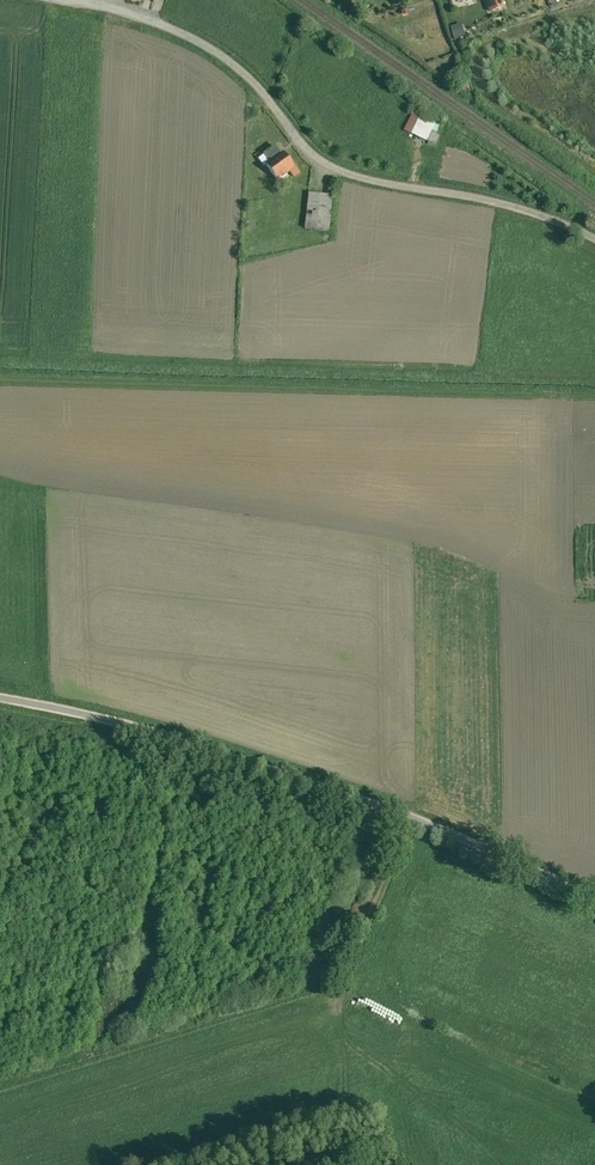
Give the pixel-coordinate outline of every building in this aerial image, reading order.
[(489,12),(503,8),(501,0),(485,0),(489,12)] [(461,24),(451,27),(455,40),(465,36),(461,24)] [(404,130),(435,145),(440,136),(431,132),(435,123),(413,112),(404,130)] [(275,146),(264,154),(270,162),(281,154),(275,146)] [(270,162),(266,165),(278,180),(295,167),(283,152),(281,154),(270,162)] [(305,228),(329,231),(333,196),(309,193),(305,228)]
